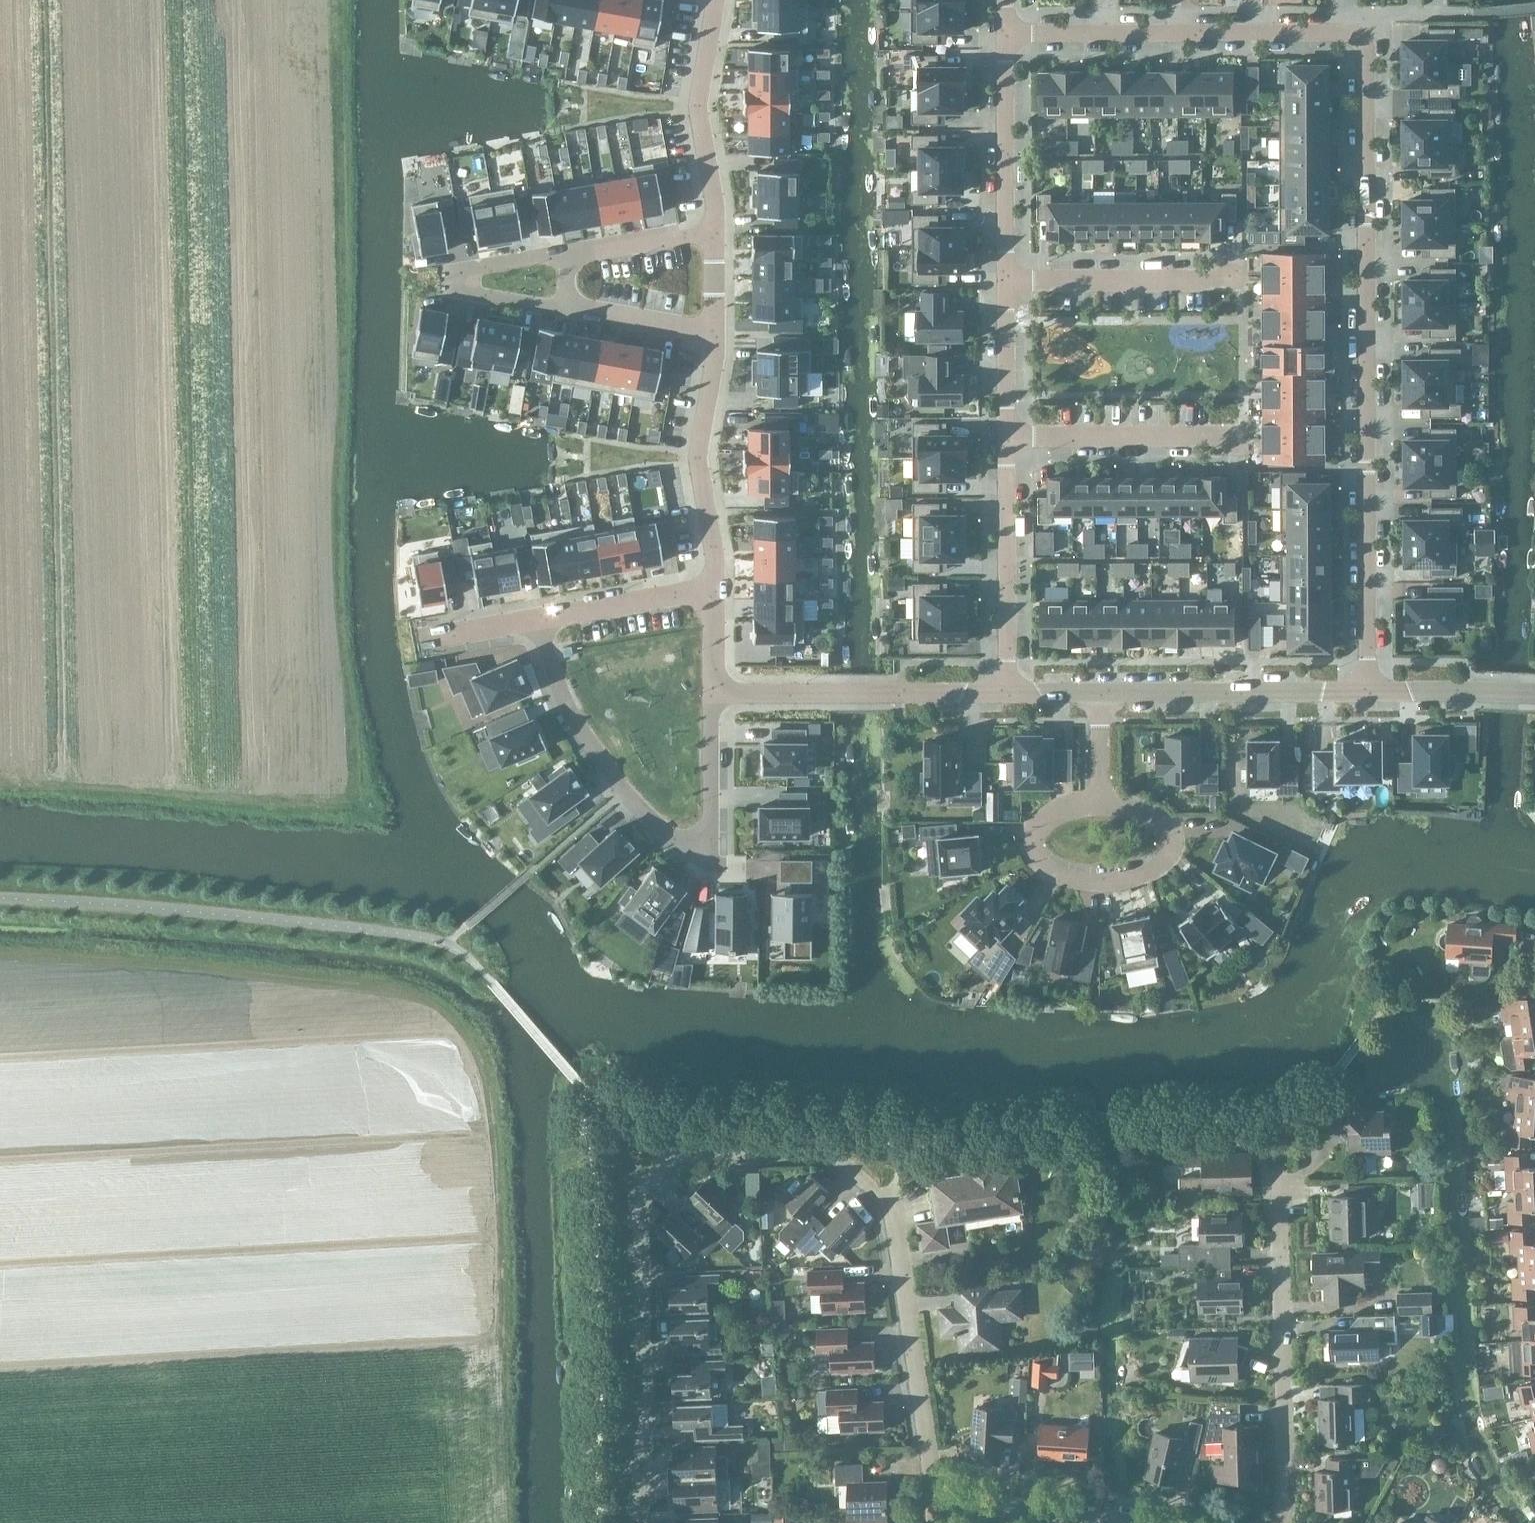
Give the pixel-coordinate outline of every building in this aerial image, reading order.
[(438,10),(439,0),(452,3),(452,0),(412,0),(411,5),(438,10)] [(493,0),(458,0),(457,4),(469,6),(468,15),(490,19),(493,0)] [(490,19),(512,23),(513,13),(526,16),(528,0),(493,0),(490,19)] [(557,0),(534,0),(531,17),(553,20),(557,0)] [(578,0),(557,0),(553,20),(573,24),(578,0)] [(598,0),(578,0),(573,24),(593,27),(598,0)] [(619,0),(598,0),(593,27),(613,31),(619,0)] [(640,0),(619,0),(613,31),(633,35),(634,35),(640,0)] [(634,35),(633,35),(631,44),(653,48),(655,38),(667,41),(671,17),(659,15),(661,0),(640,0),(634,35)] [(752,8),(797,8),(797,7),(797,0),(752,0),(752,8)] [(966,0),(912,0),(912,10),(921,10),(921,9),(966,9),(966,0)] [(806,7),(797,7),(797,8),(752,8),(752,20),(756,20),(756,31),(773,31),(773,43),(797,43),(797,30),(806,30),(806,7)] [(966,10),(966,9),(921,9),(921,10),(921,26),(912,26),(912,43),(938,43),(938,31),(962,31),(962,26),(965,26),(965,10),(966,10)] [(450,18),(438,16),(437,23),(449,25),(450,18)] [(1405,46),(1402,46),(1402,59),(1405,59),(1405,64),(1446,64),(1446,42),(1455,42),(1455,29),(1429,29),(1429,41),(1405,41),(1405,46)] [(788,48),(747,48),(747,70),(787,70),(787,69),(788,48)] [(569,52),(560,50),(558,63),(566,64),(569,52)] [(539,53),(537,65),(545,66),(547,54),(539,53)] [(920,68),(920,89),(962,89),(962,90),(966,90),(966,67),(938,67),(938,55),(912,55),(912,68),(920,68)] [(1446,64),(1405,64),(1405,86),(1429,86),(1429,98),(1460,98),(1460,85),(1456,85),(1456,64),(1446,64)] [(1247,65),(1247,82),(1260,82),(1260,65),(1247,65)] [(1289,89),(1280,89),(1280,90),(1325,89),(1325,82),(1327,82),(1327,65),(1289,65),(1289,89)] [(586,70),(578,69),(576,81),(584,83),(586,70)] [(797,69),(787,69),(787,70),(747,70),(747,89),(747,90),(787,90),(787,91),(797,91),(797,69)] [(1039,73),(1039,116),(1067,116),(1067,71),(1051,71),(1051,73),(1039,73)] [(1067,71),(1067,116),(1095,116),(1095,72),(1084,72),(1084,71),(1067,71)] [(1095,72),(1095,116),(1123,116),(1123,71),(1106,71),(1106,72),(1095,72)] [(1123,71),(1123,116),(1150,116),(1150,72),(1139,72),(1139,71),(1123,71)] [(1150,72),(1150,116),(1178,116),(1178,71),(1161,71),(1161,72),(1150,72)] [(1178,71),(1178,116),(1205,116),(1205,72),(1194,72),(1194,71),(1178,71)] [(606,74),(598,72),(596,85),(604,86),(606,74)] [(1234,116),(1234,72),(1205,72),(1205,116),(1234,116)] [(626,77),(618,76),(616,88),(624,90),(626,77)] [(1260,98),(1260,82),(1247,82),(1247,98),(1260,98)] [(787,112),(787,91),(787,90),(747,90),(747,89),(742,89),(742,113),(747,113),(747,112),(787,112)] [(939,111),(962,111),(962,90),(962,89),(920,89),(920,90),(921,90),(921,110),(912,110),(912,123),(939,123),(939,111)] [(1325,89),(1280,90),(1280,113),(1327,113),(1327,97),(1325,97),(1325,89)] [(1406,139),(1406,144),(1456,144),(1455,143),(1446,143),(1446,122),(1456,122),(1456,109),(1429,109),(1429,121),(1406,121),(1406,126),(1402,126),(1402,139),(1406,139)] [(787,132),(787,112),(747,112),(747,113),(747,132),(787,132)] [(1280,113),(1280,137),(1326,136),(1326,129),(1328,129),(1327,113),(1280,113)] [(624,121),(616,123),(618,135),(626,133),(624,121)] [(604,125),(596,126),(598,138),(606,137),(604,125)] [(1249,125),(1241,125),(1241,136),(1249,136),(1249,125)] [(584,128),(576,130),(578,142),(586,140),(584,128)] [(787,153),(787,132),(747,132),(747,153),(787,153)] [(922,148),(922,169),(962,169),(962,167),(966,167),(966,150),(962,150),(962,147),(939,147),(939,135),(912,135),(912,148),(922,148)] [(1249,148),(1249,136),(1241,136),(1241,148),(1249,148)] [(1326,136),(1280,137),(1280,161),(1326,161),(1328,161),(1328,144),(1326,144),(1326,136)] [(1057,141),(1057,154),(1068,154),(1068,141),(1057,141)] [(1078,141),(1068,141),(1068,154),(1078,153),(1078,141)] [(1112,153),(1123,153),(1123,141),(1112,141),(1112,153)] [(1133,153),(1133,141),(1123,141),(1123,153),(1133,153)] [(1168,153),(1178,153),(1178,141),(1168,141),(1168,153)] [(1188,153),(1188,141),(1178,141),(1178,153),(1188,153)] [(1224,153),(1234,153),(1234,141),(1224,141),(1224,153)] [(545,144),(537,145),(539,158),(548,156),(545,144)] [(1456,177),(1456,144),(1406,144),(1406,165),(1429,165),(1429,177),(1456,177)] [(566,146),(558,148),(560,160),(569,159),(566,146)] [(773,159),(773,171),(756,171),(756,182),(752,182),(752,194),(797,194),(797,159),(773,159)] [(1083,172),(1094,172),(1094,159),(1083,159),(1083,172)] [(1104,172),(1104,159),(1094,159),(1094,172),(1104,172)] [(1127,172),(1137,172),(1137,159),(1127,159),(1127,172)] [(1147,172),(1147,159),(1137,159),(1137,172),(1147,172)] [(1170,159),(1170,172),(1180,172),(1180,159),(1170,159)] [(1191,159),(1180,159),(1180,172),(1191,172),(1191,159)] [(631,166),(633,176),(640,216),(662,212),(659,196),(671,193),(665,160),(631,166)] [(1326,161),(1280,161),(1280,183),(1328,183),(1328,167),(1326,167),(1326,161)] [(962,188),(966,188),(966,171),(962,171),(962,169),(922,169),(922,190),(912,190),(912,204),(939,203),(939,191),(962,191),(962,188)] [(1256,172),(1247,172),(1247,183),(1256,183),(1256,172)] [(633,176),(613,179),(620,219),(640,216),(633,176)] [(620,219),(613,179),(593,183),(600,223),(620,219)] [(600,223),(593,183),(575,186),(573,186),(580,226),(600,223)] [(1256,195),(1256,183),(1247,183),(1247,195),(1256,195)] [(1328,183),(1280,183),(1280,207),(1326,207),(1326,199),(1328,199),(1328,183)] [(580,226),(573,186),(553,190),(560,230),(561,230),(580,226)] [(512,187),(490,191),(499,245),(511,243),(511,238),(521,237),(518,221),(530,218),(526,195),(514,197),(512,187)] [(1406,201),(1406,223),(1456,223),(1456,188),(1429,189),(1429,200),(1406,201)] [(560,230),(553,190),(531,194),(538,234),(561,230),(560,230)] [(499,245),(490,191),(468,195),(469,205),(457,207),(461,230),(473,228),(476,244),(486,243),(487,247),(499,245)] [(1050,239),(1073,239),(1073,238),(1073,203),(1051,203),(1051,193),(1038,193),(1038,219),(1050,219),(1050,239)] [(1223,193),(1223,203),(1201,203),(1201,238),(1201,239),(1224,239),(1224,219),(1236,219),(1236,193),(1223,193)] [(797,229),(797,194),(752,194),(752,206),(756,206),(756,216),(773,216),(773,229),(797,229)] [(450,198),(411,205),(420,255),(447,250),(444,234),(456,232),(450,198)] [(1073,203),(1073,238),(1094,238),(1094,203),(1073,203)] [(1094,238),(1116,238),(1116,203),(1094,203),(1094,238)] [(1116,203),(1116,238),(1137,238),(1137,203),(1116,203)] [(1137,238),(1158,238),(1158,203),(1137,203),(1137,238)] [(1158,203),(1158,238),(1180,238),(1180,203),(1158,203)] [(1180,238),(1201,238),(1201,203),(1180,203),(1180,238)] [(1328,214),(1326,214),(1326,207),(1280,207),(1280,243),(1306,243),(1306,231),(1328,231),(1328,214)] [(909,222),(909,209),(884,209),(884,222),(909,222)] [(912,216),(912,250),(966,249),(966,231),(962,232),(962,227),(939,227),(939,216),(912,216)] [(1456,223),(1406,223),(1406,228),(1402,228),(1402,240),(1406,240),(1406,245),(1429,245),(1429,258),(1457,257),(1456,223)] [(801,258),(801,235),(751,234),(751,258),(751,257),(792,257),(792,258),(801,258)] [(830,244),(830,236),(818,236),(818,244),(830,244)] [(967,271),(966,249),(912,250),(912,284),(939,284),(939,271),(967,271)] [(1264,254),(1264,277),(1294,277),(1294,254),(1264,254)] [(1324,277),(1324,254),(1294,254),(1294,277),(1324,277)] [(792,277),(792,258),(792,257),(751,257),(751,258),(751,277),(792,277)] [(830,266),(830,257),(818,257),(818,266),(830,266)] [(1406,281),(1406,303),(1456,303),(1446,303),(1446,282),(1456,282),(1456,269),(1429,269),(1430,281),(1406,281)] [(792,297),(792,277),(751,277),(751,298),(792,298),(792,297)] [(1294,300),(1294,277),(1264,277),(1264,300),(1294,300)] [(1294,277),(1294,300),(1324,300),(1324,277),(1294,277)] [(923,292),(923,311),(917,311),(917,341),(963,341),(963,311),(947,311),(947,292),(923,292)] [(801,331),(801,297),(792,297),(792,298),(751,298),(751,319),(768,319),(768,331),(801,331)] [(1294,300),(1264,300),(1264,322),(1294,322),(1294,300)] [(1324,322),(1324,300),(1294,300),(1294,322),(1324,322)] [(1456,303),(1406,303),(1406,325),(1430,325),(1430,337),(1456,337),(1456,303)] [(450,363),(456,330),(444,328),(447,312),(420,307),(411,356),(450,363)] [(490,370),(499,317),(487,315),(486,319),(476,317),(473,333),(461,331),(455,364),(490,370)] [(526,367),(530,343),(518,341),(521,325),(511,323),(511,319),(499,317),(490,370),(512,374),(514,365),(526,367)] [(1264,322),(1264,345),(1294,345),(1294,322),(1264,322)] [(1324,345),(1324,322),(1294,322),(1294,345),(1324,345)] [(553,372),(560,332),(561,332),(561,331),(538,327),(531,368),(552,372),(553,372)] [(572,385),(581,336),(561,332),(560,332),(553,372),(552,372),(551,381),(572,385)] [(592,388),(601,339),(581,336),(572,385),(592,388)] [(756,359),(752,359),(752,372),(791,372),(806,372),(809,372),(809,351),(797,351),(797,337),(773,337),(773,349),(756,349),(756,359)] [(612,392),(621,343),(601,339),(592,388),(612,392)] [(632,396),(641,346),(621,343),(612,392),(632,396)] [(1294,345),(1264,345),(1255,345),(1255,370),(1264,370),(1294,370),(1294,345)] [(1294,370),(1324,370),(1334,370),(1334,345),(1324,345),(1294,345),(1294,370)] [(667,392),(671,368),(659,366),(662,350),(641,346),(632,396),(653,399),(655,390),(667,392)] [(1406,361),(1406,383),(1447,383),(1447,374),(1456,374),(1456,364),(1461,362),(1461,349),(1430,349),(1430,361),(1406,361)] [(917,375),(910,375),(910,377),(910,396),(921,396),(921,405),(963,405),(963,374),(951,374),(951,355),(926,355),(917,355),(917,375)] [(1264,370),(1264,393),(1294,393),(1294,370),(1264,370)] [(1324,393),(1324,370),(1294,370),(1294,393),(1324,393)] [(791,372),(752,372),(752,384),(756,384),(756,394),(773,394),(773,407),(797,407),(797,394),(806,394),(806,372),(791,372)] [(1461,405),(1447,405),(1447,383),(1406,383),(1406,406),(1430,405),(1430,417),(1461,417),(1461,405)] [(1264,416),(1294,416),(1294,393),(1264,393),(1264,416)] [(1324,416),(1324,393),(1294,393),(1294,416),(1324,416)] [(567,415),(569,403),(560,402),(558,414),(567,415)] [(545,418),(548,406),(539,404),(537,416),(545,418)] [(763,429),(747,429),(747,449),(747,450),(787,450),(787,451),(797,451),(797,417),(787,417),(787,416),(763,416),(763,429)] [(1294,439),(1294,416),(1264,416),(1264,439),(1294,439)] [(1294,416),(1294,439),(1324,439),(1324,416),(1294,416)] [(584,434),(586,422),(578,420),(576,432),(584,434)] [(940,423),(913,423),(913,457),(922,457),(922,458),(923,458),(963,458),(967,458),(967,435),(940,435),(940,423)] [(604,437),(606,425),(598,424),(596,436),(604,437)] [(625,441),(627,429),(618,427),(616,439),(625,441)] [(1406,441),(1406,463),(1456,463),(1456,429),(1430,429),(1430,441),(1406,441)] [(1294,462),(1294,439),(1264,439),(1264,462),(1294,462)] [(1324,462),(1324,439),(1294,439),(1294,462),(1324,462)] [(747,449),(742,449),(742,472),(747,472),(747,471),(787,471),(787,470),(787,451),(787,450),(747,450),(747,449)] [(831,458),(831,449),(819,450),(819,458),(831,458)] [(922,457),(913,457),(913,478),(913,492),(940,491),(940,479),(963,479),(963,458),(923,458),(922,458),(922,457)] [(1456,497),(1456,463),(1406,463),(1406,486),(1430,485),(1430,498),(1456,497)] [(787,471),(747,471),(747,472),(747,493),(763,493),(764,505),(788,505),(787,493),(797,493),(797,470),(787,470),(787,471)] [(1280,471),(1280,508),(1326,507),(1326,500),(1328,500),(1328,483),(1306,483),(1306,471),(1280,471)] [(624,473),(616,474),(618,486),(627,485),(624,473)] [(604,476),(596,478),(598,490),(606,488),(604,476)] [(1052,523),(1052,513),(1074,513),(1074,478),(1074,477),(1050,477),(1050,497),(1038,497),(1038,523),(1052,523)] [(1225,477),(1201,477),(1201,478),(1201,513),(1223,513),(1223,523),(1237,523),(1237,497),(1225,497),(1225,477)] [(1074,478),(1074,513),(1094,513),(1094,478),(1074,478)] [(1094,513),(1116,513),(1116,478),(1094,478),(1094,513)] [(1138,513),(1138,478),(1116,478),(1116,513),(1138,513)] [(1138,513),(1159,513),(1159,478),(1138,478),(1138,513)] [(1181,513),(1181,478),(1159,478),(1159,513),(1181,513)] [(1181,513),(1201,513),(1201,478),(1181,478),(1181,513)] [(585,480),(576,481),(578,493),(587,492),(585,480)] [(567,498),(558,499),(561,512),(569,510),(567,498)] [(913,503),(913,537),(963,537),(963,515),(940,515),(940,503),(913,503)] [(529,504),(521,506),(523,518),(532,517),(529,504)] [(1280,509),(1290,509),(1290,531),(1328,531),(1328,515),(1326,515),(1326,507),(1280,508),(1280,509)] [(1406,543),(1451,543),(1457,543),(1457,542),(1447,542),(1447,522),(1461,522),(1461,509),(1430,509),(1430,521),(1406,521),(1406,543)] [(640,565),(633,525),(634,525),(633,516),(632,516),(612,520),(611,520),(613,529),(620,569),(640,565)] [(753,516),(753,537),(793,537),(793,516),(753,516)] [(831,516),(819,516),(819,524),(831,524),(831,516)] [(633,525),(640,565),(647,564),(648,564),(661,561),(659,545),(671,543),(667,520),(634,525),(633,525)] [(1257,521),(1248,521),(1248,531),(1257,531),(1257,521)] [(600,572),(593,532),(594,532),(592,523),(571,527),(580,576),(600,572)] [(580,576),(571,527),(551,530),(560,579),(561,579),(580,576)] [(620,569),(613,529),(594,532),(593,532),(600,572),(620,569)] [(1260,529),(1260,538),(1279,539),(1280,530),(1260,529)] [(560,579),(551,530),(529,534),(531,543),(537,575),(538,584),(561,580),(561,579),(560,579)] [(1257,531),(1248,531),(1248,542),(1257,542),(1257,531)] [(1326,547),(1328,547),(1328,531),(1290,531),(1290,553),(1281,553),(1281,554),(1328,554),(1328,553),(1326,553),(1326,547)] [(793,558),(793,537),(753,537),(753,558),(793,558)] [(831,537),(819,537),(819,546),(832,546),(831,537)] [(940,559),(964,559),(964,537),(963,537),(913,537),(913,572),(940,571),(940,559)] [(499,595),(491,550),(492,550),(490,541),(467,545),(469,554),(457,557),(461,580),(473,578),(474,584),(476,594),(486,592),(487,597),(499,595)] [(1457,543),(1451,543),(1406,543),(1407,552),(1407,566),(1430,565),(1430,577),(1457,577),(1457,543)] [(512,547),(492,550),(491,550),(499,595),(511,593),(510,588),(520,586),(519,576),(518,570),(530,568),(525,544),(512,547)] [(1084,557),(1094,557),(1094,544),(1084,544),(1084,557)] [(1105,557),(1105,544),(1094,544),(1094,557),(1105,557)] [(1127,557),(1138,557),(1138,544),(1127,544),(1127,557)] [(1148,544),(1138,544),(1138,557),(1148,557),(1148,544)] [(1170,557),(1181,557),(1181,544),(1170,544),(1170,557)] [(1191,557),(1191,544),(1181,544),(1181,557),(1191,557)] [(450,548),(411,555),(419,604),(446,599),(443,583),(456,581),(450,548)] [(1327,571),(1329,571),(1328,554),(1281,554),(1281,578),(1327,578),(1327,571)] [(793,578),(793,558),(753,558),(753,578),(793,578)] [(831,558),(819,558),(819,566),(832,566),(831,558)] [(1111,575),(1122,575),(1122,562),(1111,562),(1111,575)] [(1132,575),(1132,562),(1122,562),(1122,575),(1132,575)] [(1167,575),(1177,575),(1177,562),(1167,562),(1167,575)] [(1187,562),(1177,562),(1177,575),(1187,575),(1187,562)] [(1223,562),(1223,575),(1233,575),(1233,562),(1223,562)] [(1058,575),(1069,575),(1069,563),(1058,563),(1058,575)] [(1079,563),(1069,563),(1069,575),(1079,575),(1079,563)] [(793,598),(793,578),(753,578),(753,598),(793,598)] [(832,578),(819,578),(819,586),(832,586),(832,578)] [(1243,589),(1251,589),(1251,578),(1243,578),(1243,589)] [(1327,578),(1281,578),(1281,602),(1329,601),(1329,585),(1327,585),(1327,578)] [(913,583),(914,616),(967,616),(967,599),(964,599),(964,595),(940,595),(940,583),(913,583)] [(1492,585),(1476,585),(1476,597),(1492,597),(1492,585)] [(1452,631),(1452,602),(1462,602),(1462,588),(1429,588),(1429,601),(1408,601),(1408,611),(1406,611),(1406,631),(1433,631),(1433,634),(1448,634),(1448,631),(1452,631)] [(803,598),(793,598),(753,598),(753,618),(753,619),(803,619),(803,598)] [(832,598),(819,598),(819,607),(832,607),(832,598)] [(1052,644),(1052,645),(1069,645),(1069,600),(1040,600),(1040,644),(1052,644)] [(1085,644),(1096,644),(1096,600),(1069,600),(1069,645),(1085,645),(1085,644)] [(1124,645),(1124,600),(1096,600),(1096,644),(1107,643),(1107,645),(1124,645)] [(1141,643),(1152,643),(1151,600),(1124,600),(1124,645),(1141,645),(1141,643)] [(1179,645),(1179,600),(1151,600),(1152,643),(1163,643),(1163,645),(1179,645)] [(1196,643),(1207,643),(1207,600),(1179,600),(1179,645),(1196,645),(1196,643)] [(1235,643),(1235,600),(1207,600),(1207,643),(1235,643)] [(1327,617),(1329,617),(1329,601),(1281,602),(1290,602),(1291,625),(1327,625),(1327,617)] [(1273,624),(1273,614),(1264,614),(1264,624),(1273,624)] [(968,639),(968,616),(967,616),(914,616),(914,638),(909,638),(909,652),(940,651),(940,639),(968,639)] [(1261,616),(1249,616),(1249,649),(1261,649),(1261,616)] [(803,641),(803,619),(753,619),(753,618),(752,618),(752,641),(769,641),(769,654),(793,654),(793,641),(803,641)] [(1329,632),(1327,632),(1327,625),(1291,625),(1291,649),(1329,649),(1329,632)] [(527,692),(529,691),(528,689),(520,672),(519,670),(515,660),(514,658),(512,659),(479,673),(474,662),(442,668),(453,693),(473,684),(484,710),(527,692)] [(522,708),(486,724),(491,736),(488,737),(500,764),(516,758),(518,762),(534,755),(532,751),(543,746),(543,747),(545,746),(536,727),(535,728),(534,729),(530,719),(527,720),(522,708)] [(1477,744),(1477,724),(1455,724),(1455,734),(1453,734),(1453,744),(1477,744)] [(804,773),(804,729),(772,729),(772,743),(762,743),(762,753),(761,753),(760,753),(760,773),(761,773),(765,773),(765,777),(781,777),(781,773),(804,773)] [(1399,790),(1418,790),(1418,782),(1447,782),(1447,775),(1455,775),(1455,753),(1447,754),(1447,735),(1441,736),(1441,731),(1423,731),(1423,736),(1417,736),(1417,762),(1399,762),(1399,790)] [(1176,737),(1166,737),(1166,750),(1157,750),(1157,774),(1167,774),(1167,782),(1197,782),(1197,793),(1219,793),(1219,762),(1199,762),(1198,737),(1188,737),(1188,736),(1176,736),(1176,737)] [(933,741),(925,741),(925,772),(921,772),(921,790),(925,790),(925,792),(949,792),(949,804),(980,804),(980,772),(960,772),(960,741),(951,741),(951,737),(934,737),(933,741)] [(1071,749),(1051,749),(1051,739),(1040,739),(1040,737),(1018,737),(1018,741),(1014,741),(1014,757),(1018,757),(1018,785),(1071,785),(1071,749)] [(1249,740),(1250,784),(1278,784),(1278,793),(1298,793),(1298,765),(1280,765),(1279,740),(1249,740)] [(1337,740),(1337,752),(1315,752),(1315,788),(1339,788),(1339,780),(1381,780),(1381,740),(1365,740),(1365,742),(1353,742),(1353,740),(1337,740)] [(565,769),(562,765),(548,775),(551,779),(546,783),(537,789),(528,796),(545,819),(530,830),(537,840),(574,814),(567,805),(584,792),(585,792),(586,791),(579,782),(580,782),(568,766),(567,767),(565,769)] [(538,772),(529,779),(537,789),(546,783),(538,772)] [(805,807),(805,793),(779,793),(779,807),(760,807),(760,806),(758,806),(758,808),(758,818),(758,820),(758,835),(758,837),(760,837),(763,837),(763,841),(779,841),(779,837),(806,837),(806,807),(805,807)] [(958,836),(956,823),(921,826),(922,840),(939,838),(942,874),(947,874),(947,879),(963,878),(963,872),(983,870),(979,834),(958,836)] [(588,833),(558,860),(568,871),(579,861),(599,884),(621,864),(623,867),(635,856),(633,853),(634,851),(635,852),(636,850),(635,848),(635,849),(623,835),(621,833),(620,835),(613,829),(597,843),(588,833)] [(1218,857),(1222,859),(1218,868),(1238,877),(1236,882),(1252,889),(1258,876),(1262,878),(1274,852),(1235,833),(1230,843),(1226,841),(1218,857)] [(1284,844),(1277,859),(1302,871),(1309,856),(1284,844)] [(770,935),(770,938),(782,938),(782,958),(810,958),(811,893),(790,893),(790,882),(811,882),(811,859),(779,859),(779,881),(784,881),(784,893),(770,893),(770,902),(770,925),(767,925),(767,935),(770,935)] [(651,868),(635,890),(630,886),(619,900),(624,904),(624,905),(623,905),(622,907),(624,909),(624,908),(651,929),(653,931),(654,928),(655,927),(674,942),(674,941),(683,913),(683,912),(672,904),(682,891),(684,889),(682,888),(681,888),(654,868),(655,867),(653,866),(651,868)] [(1012,927),(1009,924),(1025,907),(1018,900),(1020,898),(1008,887),(999,896),(995,892),(984,904),(978,898),(964,913),(970,918),(960,928),(981,947),(969,960),(990,979),(1007,951),(995,939),(999,934),(1002,937),(1012,927)] [(694,911),(681,953),(746,954),(746,898),(714,897),(714,911),(694,911)] [(1238,925),(1217,900),(1206,909),(1203,905),(1179,924),(1183,928),(1180,930),(1201,956),(1238,925)] [(1440,937),(1440,939),(1440,940),(1440,942),(1441,944),(1442,945),(1443,946),(1445,947),(1446,948),(1448,948),(1448,955),(1472,957),(1472,961),(1471,971),(1472,972),(1472,974),(1473,976),(1475,977),(1476,978),(1478,979),(1480,980),(1482,980),(1484,980),(1485,979),(1487,978),(1489,977),(1490,975),(1491,974),(1491,972),(1492,962),(1494,937),(1517,939),(1518,925),(1484,922),(1484,920),(1483,919),(1483,918),(1482,916),(1481,915),(1480,915),(1478,914),(1477,914),(1475,914),(1474,914),(1472,915),(1471,916),(1470,917),(1469,918),(1469,919),(1468,921),(1468,925),(1450,923),(1449,930),(1448,930),(1446,931),(1444,931),(1443,932),(1442,934),(1441,935),(1440,937)] [(1160,965),(1150,915),(1112,922),(1122,973),(1160,965)] [(1243,928),(1261,942),(1271,930),(1253,916),(1243,928)] [(1082,949),(1087,924),(1056,917),(1046,966),(1076,973),(1075,977),(1089,980),(1095,952),(1082,949)] [(671,973),(677,948),(659,943),(652,967),(671,973)] [(1176,947),(1163,952),(1168,965),(1180,960),(1176,947)] [(1515,1034),(1534,1031),(1534,1009),(1528,1010),(1526,998),(1502,1001),(1505,1023),(1513,1022),(1515,1034)] [(1515,1034),(1505,1036),(1501,1041),(1504,1064),(1512,1069),(1534,1065),(1534,1056),(1534,1053),(1534,1031),(1515,1034)] [(1517,1111),(1534,1112),(1534,1091),(1534,1084),(1534,1078),(1511,1076),(1510,1098),(1518,1099),(1517,1111)] [(1350,1096),(1327,1121),(1338,1132),(1344,1125),(1350,1131),(1351,1155),(1360,1155),(1361,1172),(1378,1172),(1378,1149),(1392,1149),(1392,1126),(1384,1127),(1384,1121),(1382,1117),(1379,1114),(1374,1113),(1367,1113),(1350,1096)] [(1517,1111),(1516,1123),(1508,1123),(1507,1144),(1531,1146),(1532,1133),(1534,1134),(1534,1112),(1517,1111)] [(1205,1176),(1179,1176),(1180,1203),(1206,1203),(1205,1193),(1252,1191),(1252,1163),(1248,1163),(1248,1152),(1212,1153),(1212,1142),(1180,1142),(1180,1165),(1205,1165),(1205,1176)] [(1534,1187),(1534,1166),(1531,1166),(1530,1153),(1506,1154),(1508,1176),(1515,1176),(1516,1188),(1534,1187)] [(940,1179),(937,1181),(935,1184),(934,1187),(940,1221),(920,1224),(924,1249),(949,1245),(945,1221),(1022,1210),(1020,1197),(1021,1197),(1020,1191),(1018,1181),(1017,1181),(1015,1168),(999,1170),(998,1160),(968,1164),(969,1175),(940,1179)] [(781,1230),(781,1239),(782,1240),(792,1249),(796,1244),(803,1237),(820,1219),(811,1211),(830,1191),(812,1174),(804,1183),(798,1177),(788,1187),(795,1193),(787,1202),(798,1212),(788,1222),(781,1230)] [(708,1178),(691,1196),(711,1215),(703,1224),(721,1240),(733,1251),(744,1239),(745,1229),(737,1222),(735,1225),(724,1215),(735,1204),(708,1178)] [(1333,1197),(1334,1238),(1368,1237),(1367,1197),(1375,1196),(1374,1184),(1350,1184),(1350,1196),(1333,1197)] [(1517,1200),(1509,1201),(1510,1223),(1534,1221),(1533,1209),(1534,1209),(1534,1187),(1516,1188),(1517,1200)] [(803,1237),(796,1244),(807,1254),(815,1253),(818,1250),(828,1240),(839,1251),(847,1243),(851,1247),(859,1245),(866,1239),(866,1230),(862,1226),(865,1223),(847,1207),(828,1227),(820,1219),(803,1237)] [(1179,1254),(1168,1254),(1168,1267),(1206,1267),(1206,1266),(1217,1265),(1217,1245),(1241,1244),(1241,1243),(1245,1243),(1244,1232),(1241,1232),(1241,1228),(1242,1228),(1242,1212),(1227,1212),(1215,1212),(1215,1213),(1202,1213),(1203,1243),(1179,1244),(1179,1254)] [(675,1213),(658,1231),(686,1256),(696,1245),(707,1255),(721,1240),(703,1224),(695,1232),(675,1213)] [(1520,1264),(1534,1263),(1534,1241),(1534,1229),(1510,1230),(1512,1252),(1520,1251),(1520,1264)] [(803,1250),(796,1244),(792,1249),(786,1255),(793,1261),(803,1250)] [(1354,1285),(1364,1284),(1364,1265),(1380,1265),(1379,1249),(1347,1250),(1347,1252),(1315,1253),(1316,1286),(1326,1285),(1327,1301),(1355,1300),(1354,1285)] [(1520,1264),(1521,1276),(1513,1276),(1514,1298),(1534,1297),(1534,1263),(1520,1264)] [(1206,1279),(1199,1279),(1200,1311),(1244,1310),(1243,1278),(1232,1278),(1232,1265),(1217,1265),(1206,1266),(1206,1267),(1206,1279)] [(839,1282),(839,1269),(810,1270),(811,1293),(823,1293),(824,1311),(866,1309),(865,1281),(839,1282)] [(710,1308),(709,1286),(721,1285),(720,1273),(692,1274),(692,1286),(672,1287),(672,1310),(710,1308)] [(961,1350),(996,1347),(993,1319),(1023,1316),(1021,1290),(997,1292),(996,1282),(956,1285),(958,1307),(941,1309),(943,1335),(960,1333),(961,1350)] [(1400,1294),(1400,1312),(1432,1311),(1431,1293),(1400,1294)] [(1525,1339),(1534,1338),(1534,1304),(1515,1305),(1516,1327),(1524,1327),(1525,1339)] [(1424,1333),(1438,1333),(1437,1313),(1423,1313),(1424,1333)] [(1380,1359),(1379,1341),(1396,1341),(1396,1334),(1396,1314),(1359,1315),(1359,1329),(1332,1329),(1333,1360),(1349,1360),(1349,1362),(1361,1362),(1361,1359),(1380,1359)] [(711,1339),(710,1316),(673,1318),(673,1341),(694,1340),(695,1352),(723,1351),(723,1339),(711,1339)] [(833,1371),(876,1369),(874,1341),(849,1342),(848,1328),(819,1329),(820,1353),(832,1352),(833,1371)] [(1191,1345),(1189,1344),(1181,1364),(1191,1368),(1191,1381),(1239,1380),(1239,1363),(1243,1365),(1249,1347),(1239,1344),(1238,1336),(1190,1337),(1191,1345)] [(1534,1373),(1534,1338),(1525,1339),(1525,1351),(1517,1352),(1519,1374),(1534,1373)] [(698,1360),(699,1372),(674,1373),(675,1396),(712,1395),(712,1397),(719,1397),(727,1371),(726,1359),(698,1360)] [(1058,1376),(1058,1364),(1048,1363),(1049,1361),(1034,1360),(1033,1385),(1047,1386),(1048,1376),(1058,1376)] [(1534,1417),(1534,1416),(1534,1382),(1519,1385),(1524,1406),(1532,1405),(1534,1417)] [(1370,1383),(1336,1384),(1337,1398),(1320,1399),(1321,1442),(1355,1441),(1354,1399),(1371,1398),(1370,1383)] [(858,1388),(829,1389),(829,1413),(842,1412),(843,1431),(885,1429),(884,1401),(858,1402),(858,1388)] [(1240,1403),(1213,1400),(1199,1460),(1209,1459),(1209,1443),(1226,1442),(1227,1462),(1214,1463),(1214,1482),(1227,1481),(1228,1482),(1260,1480),(1260,1460),(1263,1460),(1262,1449),(1259,1450),(1258,1425),(1241,1426),(1240,1403)] [(676,1427),(701,1426),(701,1438),(743,1437),(743,1425),(729,1425),(728,1402),(675,1404),(676,1427)] [(1000,1450),(1000,1441),(1014,1442),(1016,1405),(1002,1404),(1002,1408),(976,1407),(973,1448),(1000,1450)] [(1204,1423),(1191,1420),(1187,1439),(1156,1432),(1146,1475),(1177,1482),(1185,1448),(1197,1451),(1204,1423)] [(1066,1458),(1066,1456),(1088,1458),(1090,1427),(1041,1424),(1039,1456),(1066,1458)] [(717,1455),(717,1445),(674,1446),(675,1466),(669,1466),(669,1478),(718,1477),(729,1476),(728,1455),(717,1455)] [(1521,1461),(1529,1459),(1527,1450),(1519,1452),(1521,1461)] [(1331,1470),(1317,1471),(1317,1487),(1320,1487),(1321,1509),(1353,1508),(1353,1497),(1361,1497),(1361,1475),(1376,1475),(1387,1457),(1360,1458),(1331,1458),(1331,1470)] [(863,1463),(836,1464),(837,1483),(849,1483),(850,1508),(889,1507),(889,1504),(888,1504),(887,1481),(864,1482),(863,1463)] [(719,1509),(718,1477),(669,1478),(670,1491),(676,1490),(676,1510),(719,1509)] [(888,1509),(889,1509),(889,1507),(850,1508),(850,1522),(889,1522),(888,1509)] [(787,1511),(777,1510),(777,1522),(787,1522),(787,1511)]
